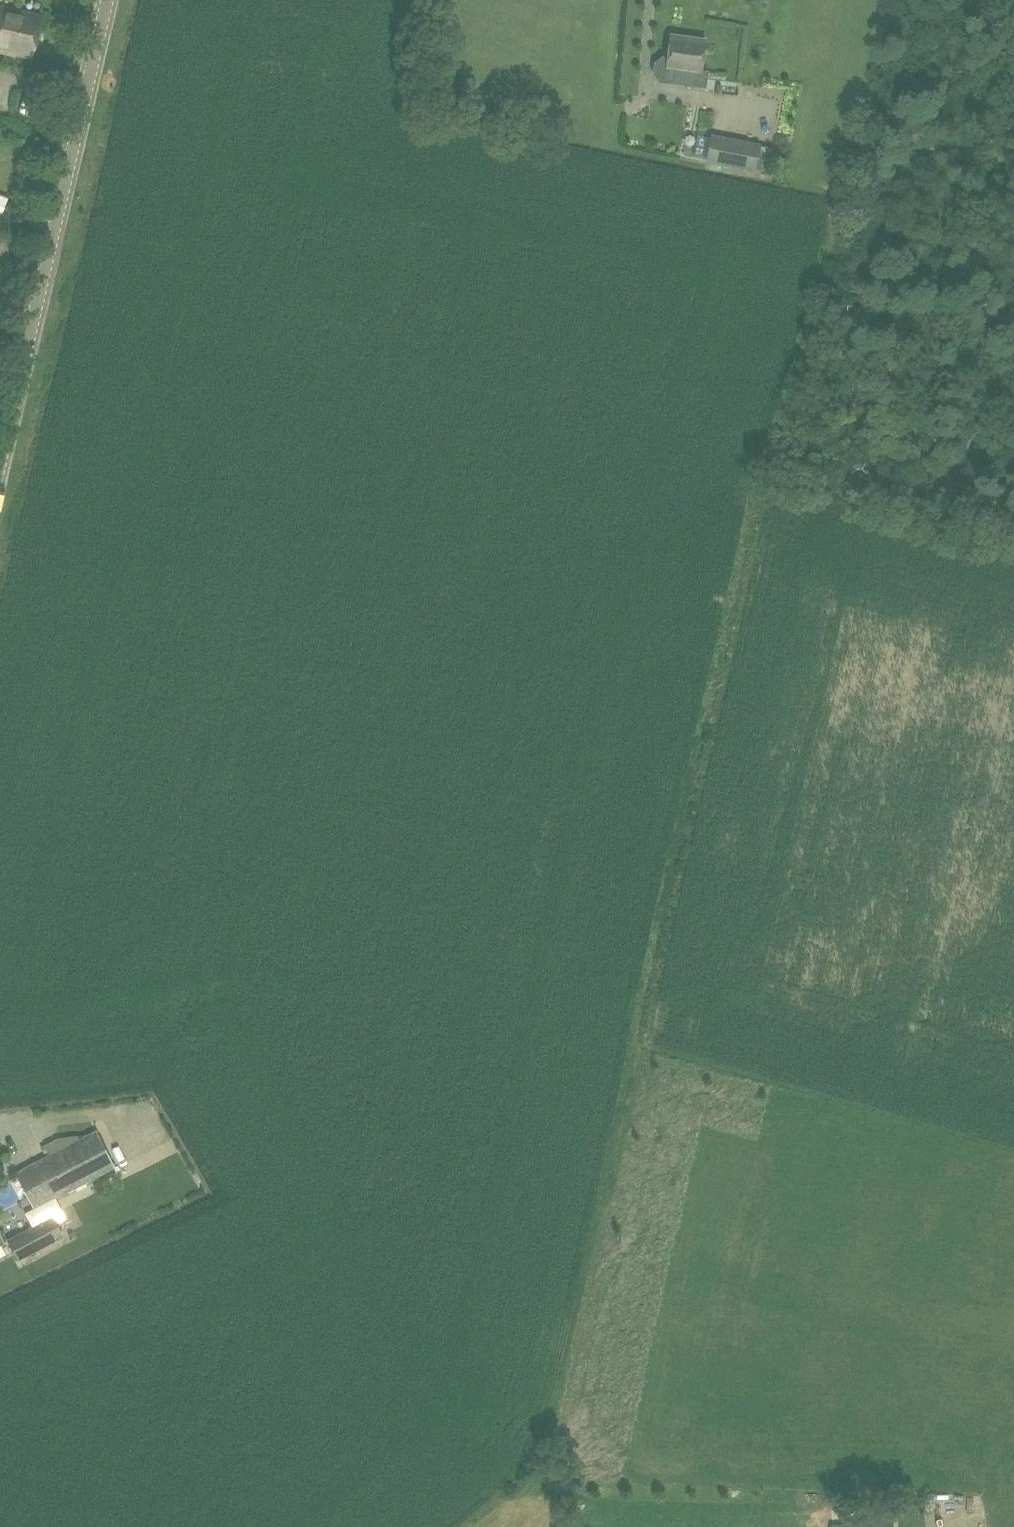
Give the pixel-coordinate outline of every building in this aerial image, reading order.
[(42,15),(0,6),(0,51),(33,58),(42,15)] [(701,71),(706,39),(671,35),(668,57),(663,57),(655,63),(654,72),(660,80),(705,87),(707,72),(701,71)] [(754,169),(759,144),(712,135),(707,160),(754,169)] [(16,1171),(17,1172),(35,1207),(114,1165),(95,1129),(16,1171)] [(117,1166),(99,1176),(105,1187),(123,1178),(117,1166)] [(52,1216),(8,1240),(19,1260),(63,1237),(52,1216)] [(911,1503),(831,1509),(833,1526),(913,1526),(913,1524),(911,1503)]
